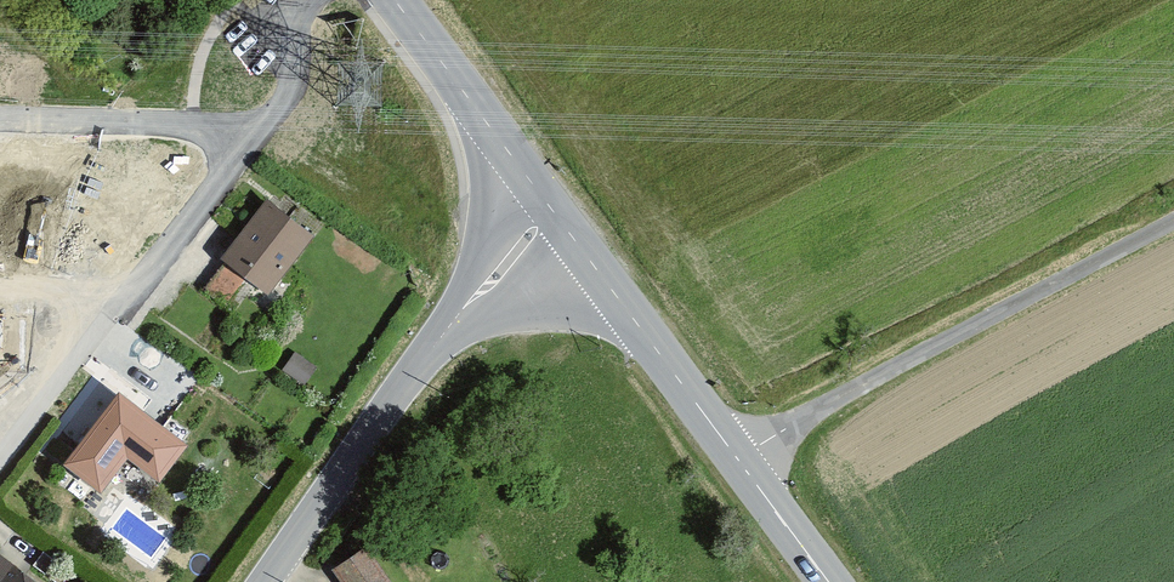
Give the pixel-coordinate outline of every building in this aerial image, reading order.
[(321,236),(271,199),(229,255),(236,261),(214,290),(236,307),(259,278),(278,293),(321,236)] [(117,386),(62,460),(104,491),(127,461),(156,482),(188,438),(117,386)] [(362,546),(330,568),(340,581),(387,581),(362,546)] [(0,553),(0,581),(39,581),(0,553)]
